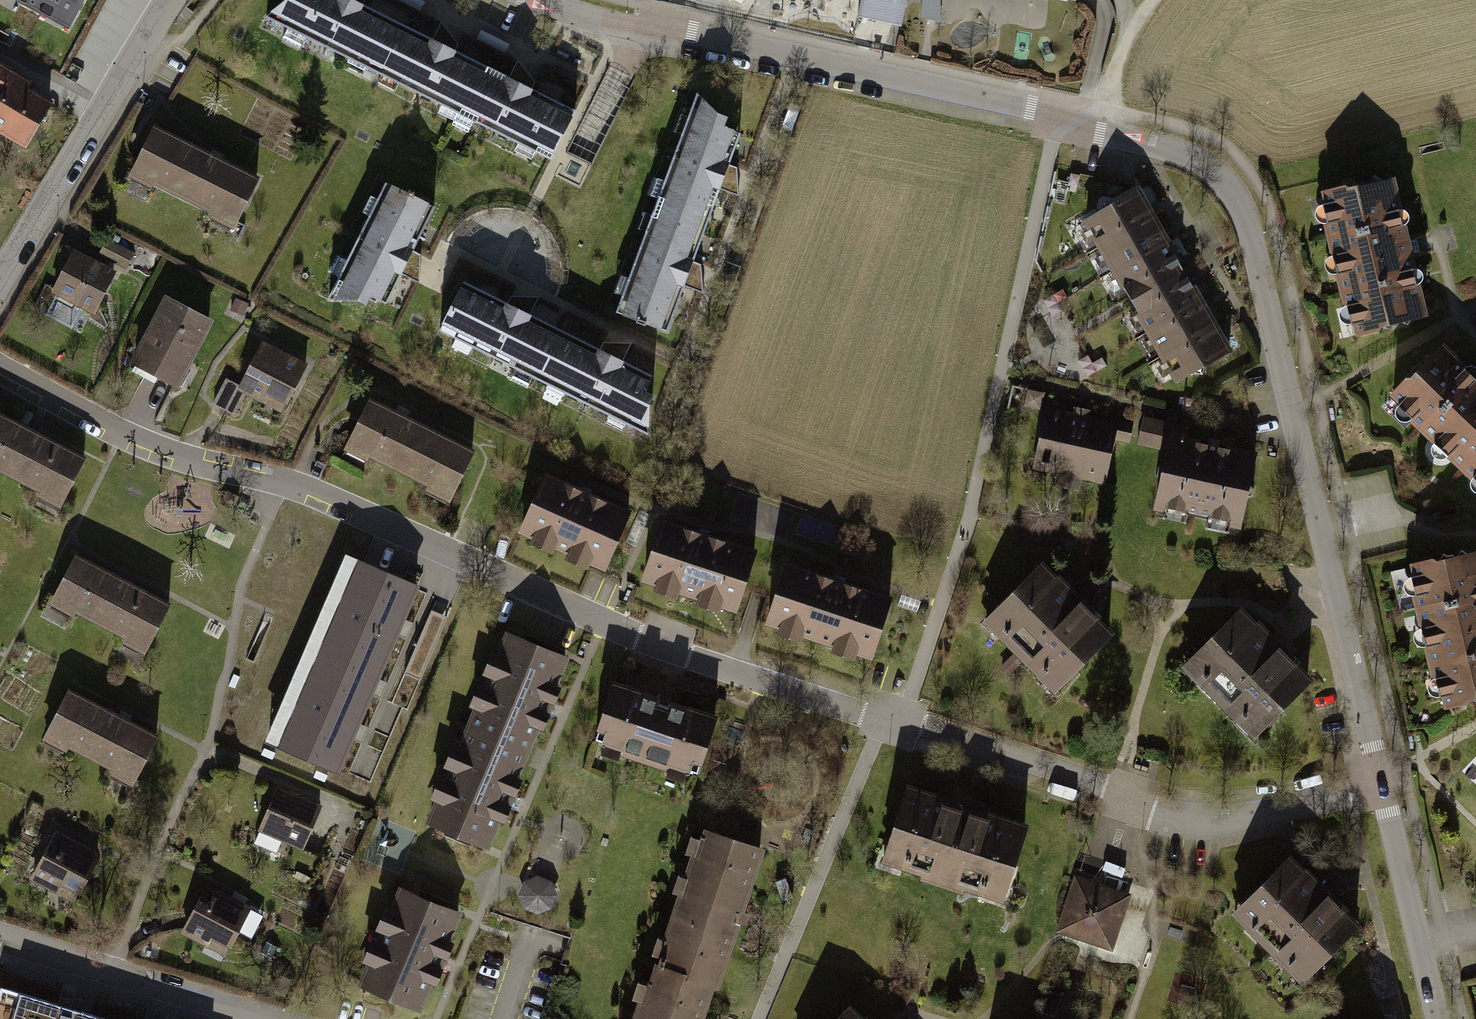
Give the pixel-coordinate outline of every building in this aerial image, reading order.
[(71,32),(88,0),(13,0),(71,32)] [(261,23),(547,162),(566,115),(333,0),(286,0),(261,23)] [(901,26),(907,0),(860,0),(856,16),(901,26)] [(29,151),(56,104),(30,90),(34,83),(0,65),(0,135),(29,151)] [(694,92),(616,313),(667,330),(737,132),(694,92)] [(257,182),(155,131),(133,173),(235,224),(257,182)] [(1392,177),(1320,193),(1351,331),(1423,315),(1392,177)] [(387,183),(329,299),(358,300),(365,304),(369,295),(382,301),(397,271),(419,282),(419,253),(409,248),(423,220),(427,222),(434,207),(387,183)] [(1085,220),(1100,246),(1152,216),(1137,190),(1085,220)] [(1100,246),(1116,273),(1168,244),(1152,216),(1100,246)] [(111,237),(102,251),(128,267),(137,252),(111,237)] [(1116,273),(1132,302),(1184,273),(1168,244),(1116,273)] [(73,254),(55,288),(97,309),(115,275),(73,254)] [(1132,302),(1148,331),(1201,301),(1184,273),(1132,302)] [(461,284),(439,330),(648,433),(649,404),(653,397),(643,392),(652,377),(620,364),(632,343),(603,343),(597,352),(529,318),(539,297),(510,296),(505,306),(461,284)] [(1148,331),(1163,356),(1215,327),(1201,301),(1148,331)] [(168,302),(136,367),(180,389),(212,324),(168,302)] [(1163,356),(1177,381),(1229,352),(1215,327),(1163,356)] [(262,342),(239,385),(226,378),(213,402),(235,413),(247,390),(264,399),(268,393),(288,404),(308,366),(262,342)] [(1395,394),(1475,471),(1475,376),(1442,344),(1395,394)] [(473,451),(368,399),(346,442),(451,494),(473,451)] [(1116,425),(1046,410),(1034,466),(1103,481),(1116,425)] [(53,505),(76,457),(0,421),(0,480),(53,505)] [(1169,439),(1155,505),(1241,524),(1255,457),(1169,439)] [(630,512),(545,475),(521,530),(605,567),(630,512)] [(662,519),(643,575),(737,607),(756,551),(662,519)] [(161,587),(62,542),(36,599),(136,644),(161,587)] [(1410,565),(1441,702),(1475,694),(1475,550),(1410,565)] [(275,745),(337,771),(417,582),(355,556),(275,745)] [(787,561),(768,619),(872,654),(891,596),(787,561)] [(1042,567),(986,623),(1054,691),(1110,635),(1042,567)] [(1310,683),(1241,613),(1186,668),(1255,738),(1310,683)] [(494,636),(425,824),(493,849),(563,661),(494,636)] [(144,725),(58,677),(27,732),(113,780),(144,725)] [(604,694),(588,746),(686,777),(703,725),(604,694)] [(268,790),(252,837),(297,852),(313,804),(268,790)] [(905,806),(881,876),(1003,918),(1027,847),(905,806)] [(705,829),(661,964),(712,981),(716,982),(761,847),(705,829)] [(46,832),(25,875),(75,898),(95,855),(46,832)] [(1287,859),(1233,914),(1303,983),(1357,928),(1287,859)] [(563,902),(554,873),(521,882),(529,911),(563,902)] [(400,888),(360,984),(418,1008),(458,912),(400,888)] [(1072,889),(1057,946),(1114,962),(1130,905),(1072,889)] [(194,891),(176,934),(225,955),(244,912),(194,891)] [(638,1018),(700,1018),(712,981),(661,964),(656,962),(638,1018)] [(2,987),(0,992),(0,1018),(109,1018),(2,987)] [(838,1018),(864,1018),(850,1006),(838,1018)]
